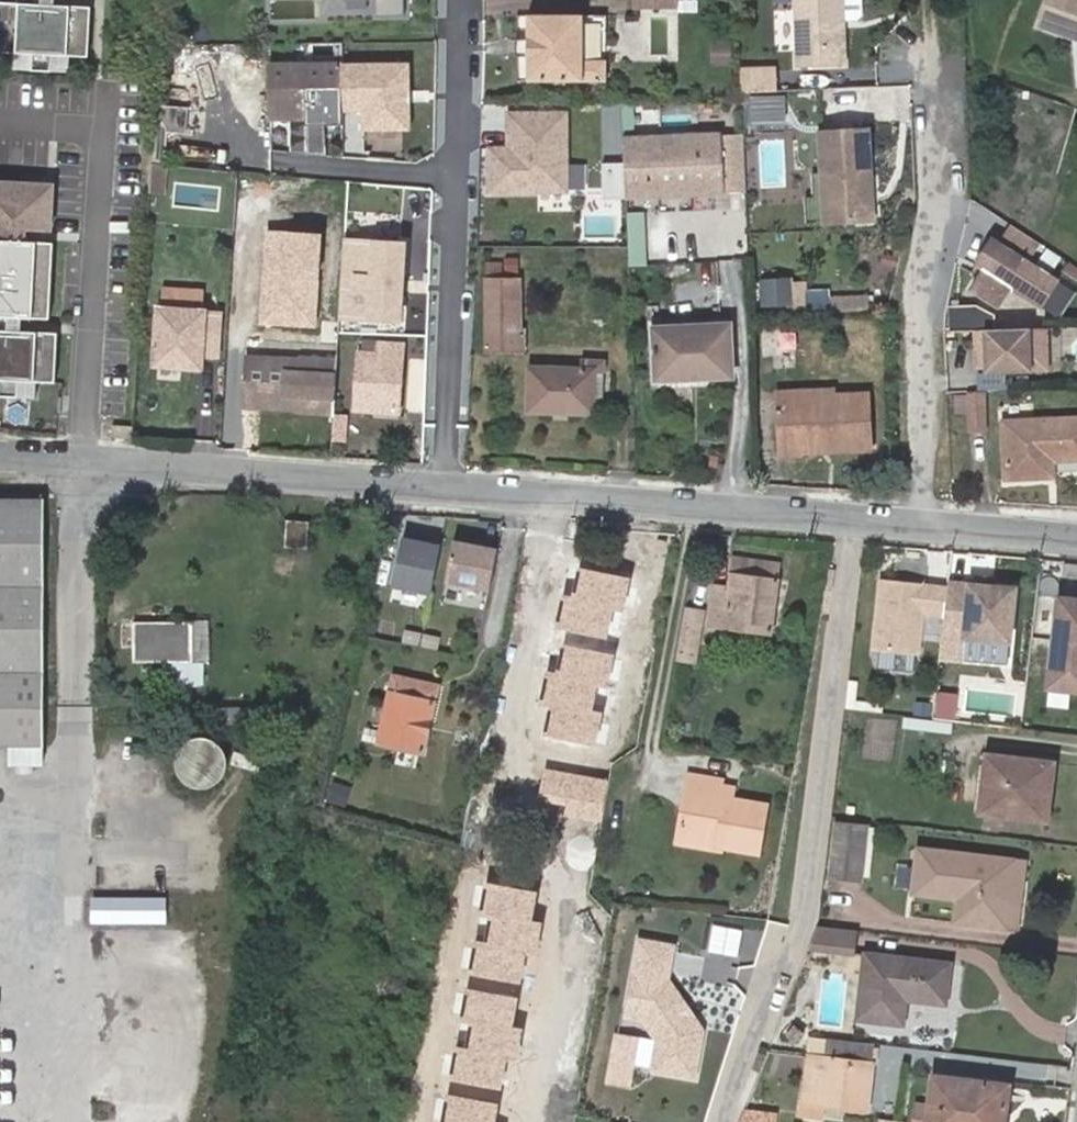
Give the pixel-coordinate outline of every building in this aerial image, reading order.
[(51,68),(52,53),(91,55),(94,5),(56,3),(56,0),(19,0),(19,2),(1,1),(0,14),(0,50),(36,52),(35,67),(51,68)] [(276,1),(381,0),(381,11),(408,10),(408,0),(276,0),(276,1)] [(839,0),(793,0),(797,61),(843,57),(839,0)] [(1043,26),(1076,38),(1076,0),(1052,0),(1043,26)] [(605,17),(522,16),(522,81),(605,82),(605,17)] [(408,59),(269,60),(270,115),(341,113),(340,106),(364,106),(364,124),(410,122),(408,59)] [(742,64),(743,86),(771,85),(771,63),(742,64)] [(753,92),(752,116),(786,117),(787,92),(753,92)] [(571,104),(512,105),(512,140),(493,139),(493,184),(571,183),(571,104)] [(869,121),(815,123),(821,218),(875,214),(869,121)] [(626,136),(631,221),(750,214),(745,129),(626,136)] [(34,221),(57,222),(60,179),(0,176),(0,372),(6,372),(5,389),(23,390),(24,374),(61,376),(64,327),(27,324),(28,311),(56,312),(60,236),(33,235),(34,221)] [(1026,261),(1038,243),(1012,228),(1001,246),(993,241),(977,267),(984,272),(971,293),(997,309),(1011,288),(1042,306),(1058,280),(1026,261)] [(322,234),(265,230),(258,324),(315,328),(322,234)] [(413,241),(346,236),(340,326),(407,331),(413,241)] [(502,256),(486,255),(485,277),(501,278),(502,256)] [(784,276),(766,277),(767,300),(785,299),(784,276)] [(481,348),(519,349),(520,336),(511,336),(514,279),(501,278),(485,277),(481,348)] [(204,285),(163,283),(162,307),(203,309),(204,285)] [(162,307),(156,308),(154,362),(192,364),(192,352),(212,353),(212,346),(224,347),(225,311),(203,309),(162,307)] [(340,339),(340,315),(322,314),(322,339),(340,339)] [(658,381),(735,378),(733,324),(657,327),(658,381)] [(1052,325),(978,327),(979,369),(1005,369),(1005,380),(1020,380),(1019,369),(1053,368),(1052,325)] [(362,334),(361,344),(381,345),(382,336),(362,334)] [(381,345),(361,344),(357,399),(397,402),(403,338),(382,336),(381,345)] [(532,401),(595,405),(598,363),(605,363),(605,354),(582,353),(582,361),(533,360),(532,401)] [(244,401),(334,407),(337,362),(247,356),(244,401)] [(784,449),(872,445),(868,386),(836,388),(836,382),(781,385),(784,449)] [(986,389),(969,390),(970,406),(986,406),(986,389)] [(987,433),(986,406),(970,406),(970,434),(987,433)] [(1053,456),(1076,457),(1076,417),(1005,419),(1008,477),(1053,476),(1053,456)] [(48,519),(48,497),(0,497),(0,739),(15,739),(49,739),(48,519)] [(285,513),(283,539),(308,540),(308,514),(285,513)] [(442,544),(404,537),(395,587),(432,594),(442,544)] [(497,548),(453,540),(445,584),(489,592),(497,548)] [(728,586),(722,629),(769,636),(776,585),(775,584),(777,567),(731,561),(728,586)] [(631,577),(581,567),(575,594),(568,592),(560,628),(608,638),(614,610),(624,612),(631,577)] [(942,605),(944,586),(877,581),(872,651),(920,655),(924,614),(941,616),(942,605)] [(1012,590),(945,583),(942,605),(941,616),(939,636),(1007,642),(1012,590)] [(722,629),(728,586),(717,585),(711,628),(722,629)] [(1057,597),(1045,690),(1076,694),(1076,600),(1057,597)] [(695,662),(704,610),(686,607),(676,659),(695,662)] [(189,618),(133,618),(132,657),(190,657),(190,646),(189,631),(189,624),(189,618)] [(202,623),(189,624),(189,631),(190,646),(203,646),(202,623)] [(614,656),(565,645),(559,672),(548,670),(540,709),(552,711),(547,735),(596,746),(603,714),(591,711),(597,684),(608,687),(614,656)] [(207,680),(206,658),(169,658),(170,680),(207,680)] [(422,754),(436,687),(392,678),(377,744),(422,754)] [(241,701),(230,701),(230,716),(241,716),(241,701)] [(208,733),(201,733),(193,736),(188,741),(183,747),(182,755),(182,763),(185,770),(190,776),(197,780),(204,781),(212,781),(219,778),(225,773),(229,767),(231,759),(230,751),(227,744),(222,738),(216,734),(208,733)] [(49,739),(15,739),(15,756),(49,756),(49,739)] [(1051,765),(986,757),(979,814),(1044,822),(1051,765)] [(608,782),(546,770),(540,799),(567,804),(565,817),(600,824),(608,782)] [(689,776),(678,844),(723,852),(724,848),(758,853),(765,806),(732,800),(734,788),(720,785),(721,781),(689,776)] [(838,823),(830,879),(862,883),(869,826),(838,823)] [(1014,928),(1021,862),(917,849),(911,892),(956,898),(954,921),(1014,928)] [(538,893),(487,884),(481,919),(493,921),(488,944),(475,942),(469,975),(520,984),(526,949),(538,951),(543,923),(533,921),(538,893)] [(169,890),(97,891),(98,914),(169,914),(169,890)] [(716,923),(713,947),(757,952),(760,927),(716,923)] [(856,930),(817,926),(809,946),(815,947),(854,952),(856,930)] [(659,1039),(654,1068),(694,1075),(702,1030),(667,980),(666,979),(672,945),(640,939),(627,1013),(643,1017),(659,1039)] [(865,951),(855,1019),(900,1026),(904,993),(910,994),(909,998),(944,1002),(949,963),(865,951)] [(518,998),(467,989),(461,1024),(473,1026),(469,1049),(455,1047),(449,1080),(501,1089),(507,1054),(519,1056),(524,1028),(513,1026),(518,998)] [(797,1041),(805,1034),(794,1026),(788,1033),(797,1041)] [(636,1037),(612,1033),(604,1087),(627,1091),(636,1037)] [(802,1101),(866,1109),(874,1042),(805,1034),(802,1055),(808,1056),(802,1101)] [(934,1076),(931,1098),(916,1096),(913,1121),(1001,1121),(1006,1085),(934,1076)] [(447,1094),(442,1121),(495,1121),(498,1103),(447,1094)] [(740,1121),(795,1121),(777,1120),(761,1112),(765,1104),(749,1097),(740,1121)]
